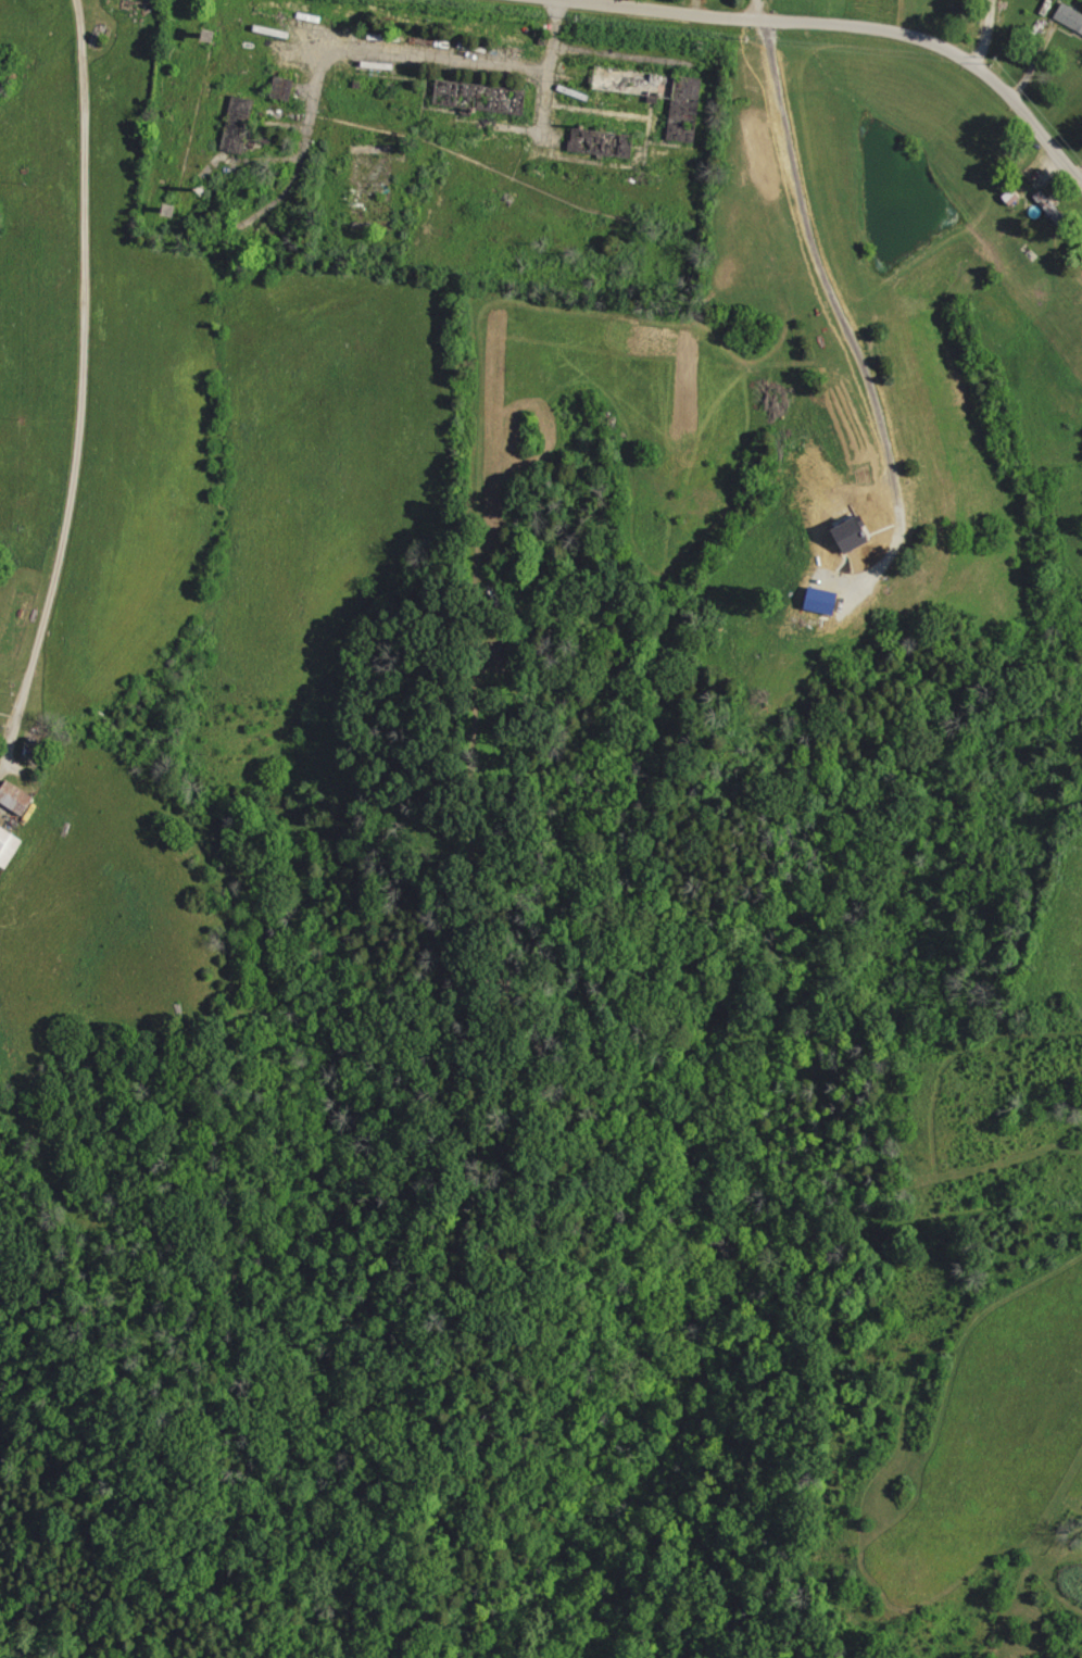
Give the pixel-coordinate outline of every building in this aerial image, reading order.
[(1064,1),(1055,18),(1081,32),(1081,10),(1064,1)] [(596,89),(673,97),(669,139),(696,142),(703,77),(599,65),(596,89)] [(274,96),(294,101),(299,80),(279,75),(274,96)] [(222,148),(246,154),(250,137),(259,139),(262,127),(229,119),(222,148)] [(874,540),(863,516),(836,529),(847,553),(874,540)] [(809,608),(839,615),(844,593),(815,586),(809,608)] [(10,779),(0,795),(0,800),(25,815),(37,796),(10,779)] [(0,823),(0,863),(8,868),(26,840),(0,823)]
